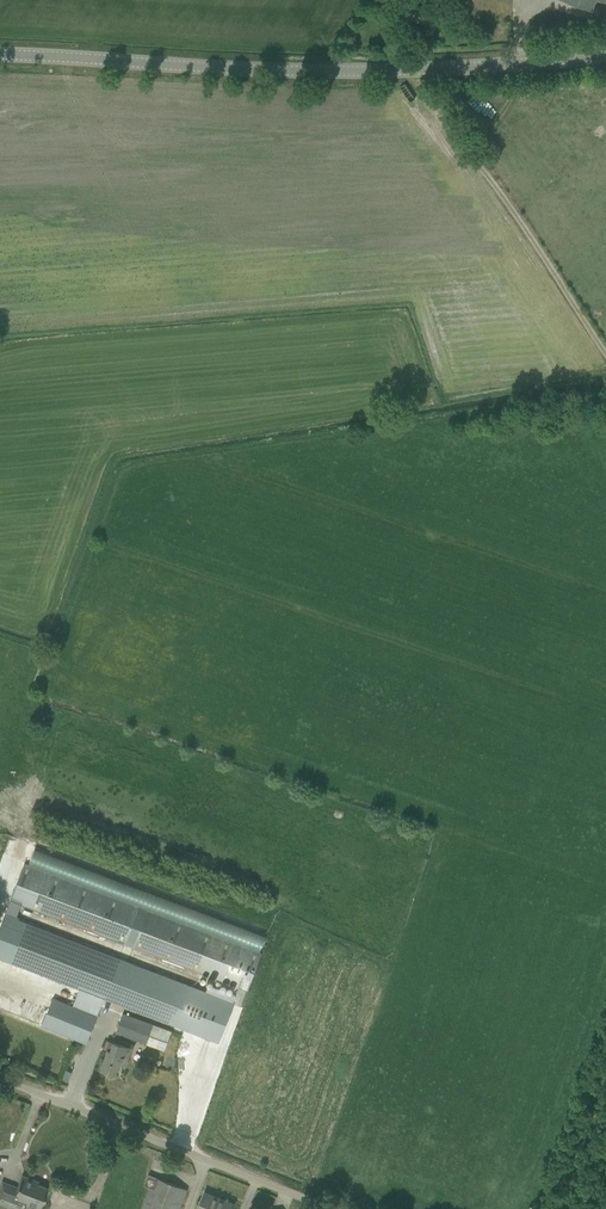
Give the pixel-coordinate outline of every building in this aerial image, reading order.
[(591,9),(595,0),(566,0),(591,9)] [(262,952),(24,863),(10,900),(126,943),(133,946),(248,990),(262,952)] [(0,932),(0,956),(80,987),(105,997),(200,1034),(215,994),(7,914),(0,932)] [(80,987),(72,1006),(97,1016),(105,997),(80,987)] [(53,998),(42,1025),(86,1043),(97,1016),(72,1006),(53,998)] [(122,1013),(116,1032),(165,1050),(172,1031),(122,1013)] [(112,1051),(108,1049),(101,1069),(115,1073),(119,1062),(125,1065),(131,1048),(115,1042),(112,1051)] [(144,1185),(144,1186),(150,1189),(142,1208),(179,1208),(182,1200),(187,1189),(148,1174),(144,1185)] [(12,1208),(16,1198),(26,1202),(25,1205),(23,1208),(39,1208),(43,1199),(48,1187),(31,1181),(32,1179),(22,1175),(17,1187),(2,1181),(0,1187),(0,1204),(12,1208)] [(200,1203),(197,1208),(231,1208),(233,1203),(204,1192),(200,1203)]
